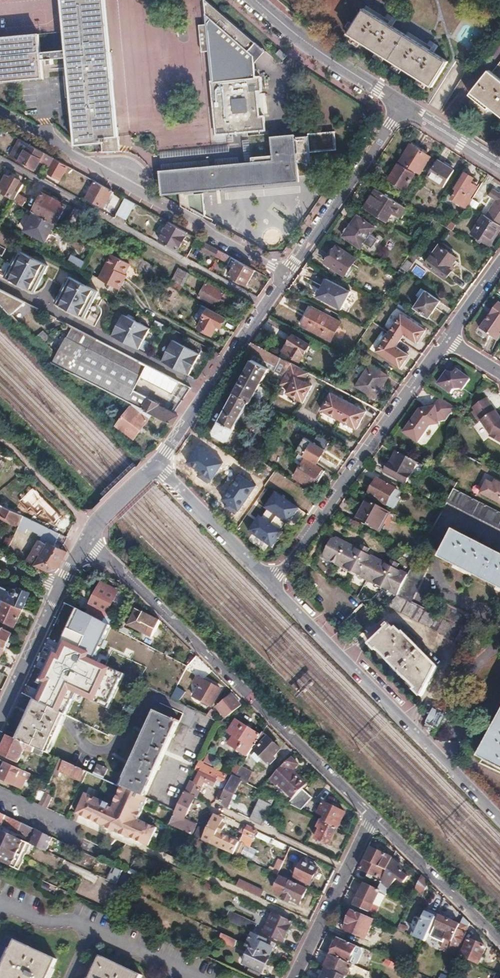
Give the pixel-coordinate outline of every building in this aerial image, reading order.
[(67,50),(68,58),(77,145),(102,143),(103,157),(120,155),(105,0),(62,0),(67,50)] [(198,25),(201,52),(208,52),(216,135),(265,131),(260,77),(255,78),(254,64),(253,55),(248,52),(256,43),(207,0),(203,0),(205,15),(210,19),(206,24),(198,25)] [(363,9),(348,34),(432,87),(448,61),(363,9)] [(0,39),(0,82),(43,78),(42,61),(41,53),(39,35),(0,39)] [(256,43),(248,52),(253,55),(254,64),(265,52),(256,43)] [(67,50),(41,53),(42,61),(68,58),(67,50)] [(468,102),(484,115),(491,107),(499,114),(499,62),(492,72),(475,94),(468,102)] [(490,69),(472,92),(475,94),(492,72),(490,69)] [(273,161),(161,171),(164,195),(180,193),(182,206),(195,214),(197,211),(206,216),(204,193),(194,194),(194,192),(299,182),(297,163),(310,161),(309,153),(335,150),(333,131),(307,134),(307,137),(295,138),(295,135),(271,137),(273,161)] [(20,139),(11,156),(36,170),(42,160),(44,161),(47,165),(51,166),(55,159),(46,153),(20,139)] [(411,144),(400,161),(420,173),(430,156),(411,144)] [(328,155),(315,156),(316,167),(330,166),(328,155)] [(51,166),(48,171),(61,178),(68,166),(55,159),(51,166)] [(437,160),(426,177),(443,187),(454,170),(437,160)] [(398,164),(389,179),(405,189),(415,174),(398,164)] [(458,190),(453,198),(456,199),(455,201),(467,208),(469,205),(471,202),(473,198),(471,197),(477,186),(471,183),(474,177),(465,172),(456,188),(458,190)] [(0,187),(5,190),(3,193),(15,199),(18,194),(23,184),(19,182),(20,180),(12,176),(11,178),(6,175),(0,187)] [(96,181),(87,198),(103,206),(104,205),(109,196),(112,191),(96,181)] [(23,184),(18,194),(27,198),(33,187),(24,182),(23,184)] [(487,216),(499,224),(499,193),(493,189),(489,196),(497,201),(487,216)] [(376,190),(364,209),(393,227),(405,208),(376,190)] [(15,199),(13,202),(22,206),(27,198),(18,194),(15,199)] [(43,194),(33,212),(35,213),(56,224),(57,225),(67,206),(43,194)] [(125,198),(117,213),(125,218),(134,203),(125,198)] [(35,213),(26,231),(46,242),(56,224),(35,213)] [(472,234),(490,244),(499,229),(499,224),(487,216),(484,214),(472,234)] [(357,216),(343,237),(361,249),(365,244),(373,249),(379,240),(371,235),(375,228),(357,216)] [(452,221),(448,228),(452,231),(456,224),(452,221)] [(169,222),(160,240),(178,250),(187,233),(169,222)] [(206,243),(202,251),(214,258),(216,255),(229,262),(232,257),(206,243)] [(337,247),(325,263),(345,277),(357,261),(337,247)] [(432,255),(426,263),(447,278),(453,270),(449,267),(457,257),(443,247),(435,257),(432,255)] [(19,250),(5,276),(17,282),(19,279),(23,282),(22,285),(34,291),(48,265),(35,258),(33,262),(29,260),(31,256),(19,250)] [(73,254),(68,262),(82,269),(86,261),(73,254)] [(113,255),(100,279),(119,290),(120,290),(128,276),(126,275),(132,265),(113,255)] [(136,258),(132,265),(154,277),(158,270),(136,258)] [(234,259),(230,266),(234,269),(230,275),(235,278),(234,281),(246,287),(247,285),(251,287),(260,273),(234,259)] [(409,260),(403,268),(408,271),(414,263),(409,260)] [(179,268),(170,285),(179,290),(189,273),(179,268)] [(158,270),(154,277),(162,281),(165,274),(158,270)] [(321,285),(324,279),(308,272),(306,279),(321,285)] [(68,276),(55,303),(67,309),(69,306),(73,308),(71,311),(83,318),(97,291),(85,285),(84,288),(79,286),(81,283),(68,276)] [(325,290),(321,299),(342,310),(351,292),(326,279),(322,289),(325,290)] [(207,284),(199,297),(221,308),(224,302),(220,300),(224,293),(207,284)] [(12,315),(25,302),(0,289),(0,302),(12,315)] [(426,291),(415,307),(430,317),(441,301),(426,291)] [(481,330),(497,342),(499,337),(499,305),(499,304),(493,312),(495,314),(493,317),(491,316),(481,330)] [(202,306),(196,317),(198,320),(203,322),(210,310),(202,306)] [(312,308),(303,325),(332,340),(341,323),(312,308)] [(203,322),(200,328),(214,335),(218,326),(222,328),(226,319),(210,310),(203,322)] [(402,314),(389,333),(401,341),(405,335),(418,343),(427,331),(402,314)] [(123,315),(112,336),(120,340),(121,337),(128,340),(134,344),(132,346),(140,350),(151,329),(123,315)] [(53,361),(53,362),(128,401),(134,390),(140,377),(146,365),(70,325),(56,356),(53,361)] [(376,351),(401,368),(410,355),(396,347),(401,341),(389,333),(376,351)] [(294,336),(284,352),(301,361),(310,345),(294,336)] [(173,341),(163,362),(175,368),(176,365),(180,367),(178,370),(190,376),(201,355),(173,341)] [(275,369),(285,375),(291,364),(252,343),(248,349),(256,353),(253,359),(235,393),(213,432),(214,436),(225,441),(228,440),(250,401),(252,402),(253,399),(258,391),(261,386),(270,368),(275,371),(275,369)] [(48,346),(44,350),(53,361),(56,356),(48,346)] [(375,407),(291,364),(285,375),(302,383),(301,384),(315,391),(326,397),(338,402),(369,419),(375,407)] [(146,365),(140,377),(174,395),(180,382),(146,365)] [(370,365),(357,385),(375,397),(389,376),(370,365)] [(448,371),(439,384),(452,394),(454,390),(461,389),(463,390),(471,379),(458,370),(455,373),(452,373),(448,371)] [(261,386),(258,391),(253,399),(257,401),(260,401),(262,400),(266,392),(266,390),(264,388),(261,386)] [(134,390),(128,401),(133,404),(143,409),(149,398),(134,390)] [(187,390),(177,412),(183,415),(193,392),(187,390)] [(473,406),(475,409),(482,419),(487,426),(486,427),(492,436),(491,437),(499,441),(499,417),(495,409),(494,410),(486,397),(473,406)] [(149,398),(143,409),(153,415),(172,425),(178,416),(159,406),(157,402),(149,398)] [(419,410),(403,433),(417,443),(430,426),(439,424),(439,422),(440,420),(445,419),(453,407),(440,398),(436,404),(436,407),(419,410)] [(133,404),(118,424),(135,438),(153,415),(143,409),(133,404)] [(475,409),(472,411),(479,421),(482,419),(475,409)] [(306,437),(298,452),(300,453),(306,457),(318,464),(331,441),(319,434),(314,442),(306,437)] [(397,451),(391,461),(392,462),(394,463),(400,453),(397,451)] [(300,453),(296,460),(302,464),(305,459),(306,457),(300,453)] [(389,463),(387,467),(388,468),(387,471),(407,482),(413,472),(412,472),(417,462),(400,453),(394,463),(392,462),(390,464),(389,463)] [(302,464),(295,477),(312,487),(322,469),(305,459),(302,464)] [(378,477),(369,493),(387,503),(388,502),(391,504),(393,500),(390,498),(396,487),(394,486),(397,482),(382,473),(379,477),(378,477)] [(277,480),(267,495),(290,511),(300,496),(293,491),(297,484),(292,480),(289,484),(287,483),(285,486),(277,480)] [(480,494),(499,504),(499,484),(495,481),(493,485),(487,481),(480,494)] [(62,516),(33,487),(19,502),(28,511),(31,508),(38,516),(42,510),(56,524),(62,516)] [(446,502),(499,529),(499,512),(462,493),(454,488),(446,502)] [(368,500),(357,520),(384,534),(395,514),(368,500)] [(20,527),(24,516),(0,504),(0,517),(20,527)] [(20,527),(19,528),(26,531),(27,530),(45,539),(44,541),(39,539),(36,544),(38,545),(29,561),(51,571),(58,569),(67,553),(62,550),(53,546),(59,533),(24,516),(20,527)] [(440,558),(499,588),(499,546),(456,523),(440,558)] [(332,540),(325,555),(326,559),(398,595),(408,574),(337,538),(332,540)] [(408,574),(398,595),(412,602),(430,565),(416,558),(408,574)] [(106,575),(101,585),(116,593),(121,583),(106,575)] [(101,585),(91,604),(86,613),(101,621),(105,615),(116,593),(101,585)] [(5,600),(24,608),(31,593),(20,588),(19,590),(15,588),(13,589),(11,592),(6,590),(7,589),(0,586),(0,597),(5,600)] [(398,595),(387,606),(466,647),(473,634),(439,616),(412,602),(398,595)] [(16,625),(24,608),(5,600),(0,597),(0,618),(16,625)] [(446,603),(439,616),(473,634),(480,621),(446,603)] [(75,607),(69,617),(108,637),(113,628),(101,621),(86,613),(75,607)] [(351,612),(353,621),(368,618),(366,608),(351,612)] [(136,609),(127,626),(146,636),(146,635),(150,637),(153,632),(159,622),(136,609)] [(390,625),(371,645),(377,651),(378,650),(395,667),(393,668),(398,673),(399,671),(416,689),(415,690),(421,696),(423,695),(437,666),(405,633),(403,635),(398,629),(396,631),(390,625)] [(6,647),(12,634),(0,628),(0,645),(6,647)] [(16,630),(14,636),(25,641),(28,635),(16,630)] [(69,642),(54,672),(69,680),(77,666),(85,650),(69,642)] [(85,650),(77,666),(90,673),(98,658),(85,650)] [(124,671),(113,690),(129,699),(138,682),(140,680),(124,671)] [(197,678),(194,684),(200,688),(195,698),(211,707),(220,690),(197,678)] [(231,695),(219,705),(229,715),(240,706),(231,695)] [(37,701),(18,741),(44,752),(63,714),(37,701)] [(429,719),(427,724),(437,729),(446,712),(436,707),(429,719)] [(155,713),(121,787),(145,798),(179,724),(155,713)] [(479,757),(499,768),(499,717),(479,757)] [(235,721),(228,734),(234,737),(229,746),(248,757),(252,750),(261,736),(235,721)] [(261,736),(252,750),(256,753),(263,759),(267,763),(269,762),(271,765),(276,759),(274,757),(281,750),(263,732),(261,736)] [(9,736),(0,754),(18,763),(25,749),(42,757),(44,752),(18,741),(9,736)] [(256,753),(253,756),(260,762),(263,759),(256,753)] [(207,756),(204,763),(212,767),(215,760),(207,756)] [(291,757),(270,780),(277,786),(280,783),(295,797),(302,790),(304,788),(289,774),(298,765),(291,757)] [(60,759),(53,775),(59,778),(62,773),(80,782),(85,771),(60,759)] [(200,773),(195,783),(190,781),(184,793),(195,798),(198,799),(206,783),(215,788),(216,785),(223,789),(228,778),(203,765),(204,763),(199,761),(195,770),(200,773)] [(0,776),(0,778),(23,789),(28,779),(29,780),(32,774),(7,763),(0,776)] [(235,763),(229,775),(232,776),(235,778),(242,767),(235,763)] [(98,766),(94,775),(104,780),(108,770),(98,766)] [(224,793),(221,801),(223,802),(225,808),(227,809),(242,781),(248,784),(254,773),(242,767),(235,778),(232,776),(224,793)] [(85,793),(76,813),(104,826),(103,827),(129,839),(129,838),(149,847),(157,829),(140,821),(149,800),(145,798),(121,787),(113,806),(110,808),(108,807),(110,804),(94,797),(93,800),(89,798),(90,795),(85,793)] [(295,797),(288,804),(301,810),(305,801),(307,803),(311,799),(302,790),(295,797)] [(263,791),(250,820),(262,825),(272,805),(267,803),(271,795),(263,791)] [(220,792),(216,801),(221,801),(224,793),(220,792)] [(45,793),(39,805),(48,809),(53,796),(45,793)] [(184,793),(169,825),(192,836),(197,826),(185,820),(195,798),(184,793)] [(324,802),(319,813),(326,816),(324,821),(338,828),(345,812),(324,802)] [(206,832),(202,840),(234,855),(239,843),(221,834),(225,826),(222,825),(224,820),(215,816),(214,815),(206,832)] [(12,819),(9,825),(12,827),(11,828),(19,832),(23,824),(12,819)] [(321,829),(316,839),(329,845),(338,828),(324,821),(322,820),(318,827),(321,829)] [(23,824),(19,832),(33,839),(31,844),(46,851),(52,838),(23,824)] [(247,827),(243,834),(253,839),(256,831),(247,827)] [(199,828),(195,837),(202,840),(206,832),(199,828)] [(16,869),(28,843),(0,830),(0,861),(16,869)] [(371,848),(366,861),(387,871),(393,859),(371,848)] [(393,859),(387,871),(382,880),(378,890),(380,891),(387,894),(389,890),(396,879),(403,884),(408,877),(401,872),(403,869),(396,863),(398,861),(395,858),(393,860),(393,859)] [(302,861),(294,877),(310,884),(317,869),(302,861)] [(366,861),(361,870),(382,880),(387,871),(366,861)] [(279,870),(277,875),(289,880),(293,873),(290,871),(291,867),(283,863),(279,870)] [(421,876),(415,890),(423,894),(428,883),(421,876)] [(285,897),(283,900),(289,903),(290,899),(300,904),(307,888),(290,881),(283,896),(285,897)] [(365,883),(355,906),(368,912),(380,891),(378,890),(365,883)] [(256,887),(252,894),(266,901),(269,893),(256,887)] [(380,891),(368,912),(377,917),(388,895),(387,894),(380,891)] [(412,932),(411,936),(425,942),(429,934),(437,914),(428,910),(418,934),(412,932)] [(230,912),(226,920),(247,930),(251,922),(230,912)] [(352,912),(344,930),(359,936),(358,938),(364,941),(365,939),(366,939),(375,920),(357,912),(356,913),(352,912)] [(274,913),(265,933),(284,942),(293,922),(274,913)] [(442,918),(434,939),(446,944),(443,951),(449,953),(460,925),(442,918)] [(449,953),(450,953),(459,957),(460,958),(464,950),(460,948),(470,924),(463,918),(460,925),(449,953)] [(400,924),(397,930),(405,934),(408,928),(400,924)] [(253,933),(247,945),(251,947),(269,956),(273,948),(270,946),(272,941),(253,933)] [(222,934),(219,940),(234,947),(237,941),(222,934)] [(333,944),(329,954),(331,955),(349,963),(357,946),(337,937),(336,938),(334,938),(332,943),(333,944)] [(464,950),(460,958),(478,966),(486,948),(468,940),(464,950)] [(0,975),(0,977),(48,977),(56,960),(16,941),(0,975)] [(251,947),(244,963),(263,972),(271,956),(269,956),(251,947)] [(450,953),(448,958),(457,962),(459,957),(450,953)] [(91,977),(141,977),(143,975),(101,955),(91,977)] [(331,955),(325,968),(346,977),(347,975),(352,964),(349,963),(331,955)] [(450,977),(458,977),(459,976),(457,975),(460,969),(455,966),(450,977)] [(320,977),(346,977),(325,968),(320,977)] [(245,974),(253,977),(258,977),(259,975),(247,969),(245,974)]
